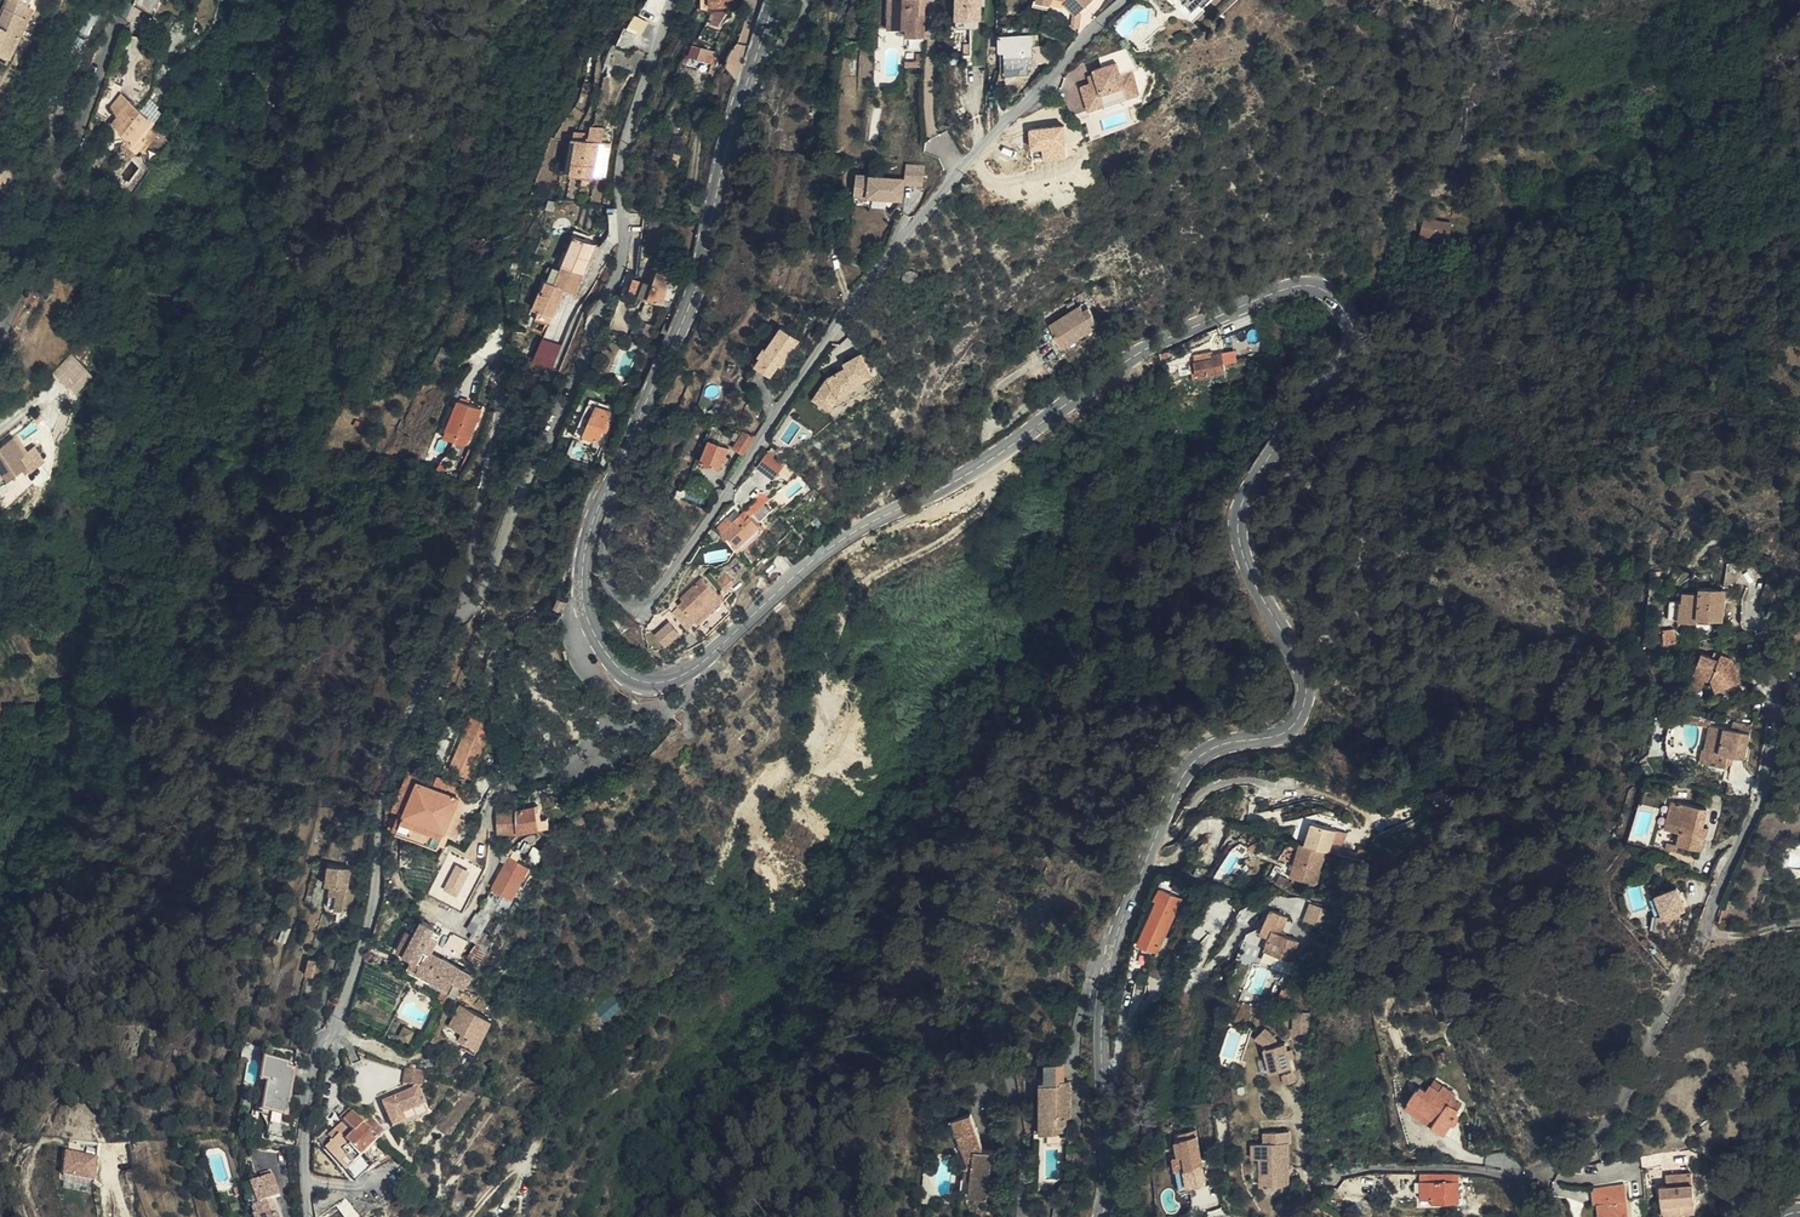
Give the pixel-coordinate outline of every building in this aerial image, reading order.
[(35,0),(17,0),(14,5),(28,12),(35,0)] [(920,14),(912,14),(912,0),(895,0),(894,27),(909,28),(909,36),(919,36),(920,14)] [(984,0),(958,0),(958,17),(983,18),(984,0)] [(1077,13),(1091,0),(1066,0),(1065,1),(1077,13)] [(1214,0),(1165,0),(1155,10),(1166,22),(1175,15),(1182,23),(1190,16),(1193,19),(1214,0)] [(28,12),(14,5),(11,4),(0,27),(0,57),(11,63),(22,41),(20,40),(27,24),(24,22),(28,12)] [(636,36),(623,32),(617,52),(630,56),(633,45),(636,36)] [(1005,33),(1001,33),(1001,49),(1006,49),(1008,72),(1030,71),(1029,62),(1037,61),(1037,43),(1037,34),(1005,33)] [(691,54),(716,62),(720,50),(695,41),(691,54)] [(1037,61),(1052,60),(1051,43),(1037,43),(1037,61)] [(11,63),(0,57),(0,63),(9,67),(11,63)] [(1072,97),(1076,117),(1077,121),(1094,117),(1129,109),(1123,84),(1129,82),(1119,59),(1092,68),(1094,77),(1085,79),(1085,84),(1079,86),(1080,94),(1072,97)] [(1130,114),(1129,109),(1094,117),(1096,123),(1130,114)] [(119,129),(128,114),(122,110),(112,125),(119,131),(120,129),(119,129)] [(142,136),(146,125),(128,114),(119,129),(120,129),(119,131),(112,142),(119,147),(142,136)] [(144,165),(147,167),(167,139),(158,133),(165,123),(161,119),(153,129),(146,125),(142,136),(119,147),(136,158),(133,159),(144,165)] [(1069,154),(1067,124),(1032,127),(1034,146),(1045,145),(1046,156),(1069,154)] [(589,129),(586,145),(597,147),(600,130),(589,129)] [(575,143),(568,176),(592,181),(594,170),(608,173),(612,150),(598,148),(598,147),(597,147),(586,145),(575,143)] [(130,178),(144,165),(133,159),(129,161),(130,163),(127,163),(127,173),(129,173),(130,178)] [(859,170),(857,182),(872,184),(871,193),(904,197),(906,180),(924,183),(927,163),(909,161),(907,176),(859,170)] [(872,184),(857,182),(855,200),(870,202),(871,193),(872,184)] [(121,199),(113,193),(108,200),(116,205),(121,199)] [(97,196),(90,195),(88,211),(89,223),(92,223),(91,229),(96,233),(101,228),(93,221),(97,196)] [(1423,217),(1422,234),(1451,235),(1452,218),(1423,217)] [(580,233),(566,267),(556,263),(546,287),(543,286),(536,304),(540,306),(536,315),(550,321),(567,283),(578,287),(598,241),(580,233)] [(1452,258),(1460,259),(1462,252),(1453,251),(1452,258)] [(644,297),(664,304),(677,269),(662,264),(660,271),(654,269),(644,297)] [(1444,278),(1432,273),(1430,280),(1441,284),(1444,278)] [(1081,328),(1078,323),(1047,339),(1059,361),(1090,344),(1089,342),(1093,340),(1092,339),(1085,338),(1081,328)] [(773,374),(780,363),(784,358),(786,359),(802,337),(783,324),(756,363),(773,374)] [(1085,338),(1092,339),(1085,325),(1081,328),(1085,338)] [(1235,339),(1239,348),(1253,345),(1248,334),(1235,339)] [(563,344),(545,337),(536,359),(554,366),(563,344)] [(1092,349),(1090,344),(1059,361),(1062,366),(1092,349)] [(1253,345),(1239,348),(1243,357),(1256,354),(1253,345)] [(829,374),(815,396),(832,407),(842,393),(860,384),(858,382),(875,373),(864,351),(846,360),(848,365),(829,374)] [(74,353),(55,372),(76,393),(95,374),(74,353)] [(1188,374),(1191,387),(1220,381),(1216,364),(1206,366),(1207,370),(1188,374)] [(463,396),(447,435),(470,444),(485,405),(463,396)] [(583,433),(600,440),(614,409),(601,403),(593,419),(589,418),(583,433)] [(574,435),(565,431),(560,438),(571,443),(574,435)] [(757,435),(744,432),(735,446),(747,453),(757,435)] [(720,466),(723,460),(726,453),(729,446),(711,439),(703,459),(720,466)] [(37,464),(34,466),(31,463),(20,448),(6,458),(3,460),(0,462),(0,491),(5,497),(41,469),(37,464)] [(772,472),(780,463),(767,452),(760,462),(772,472)] [(726,453),(723,460),(729,462),(732,456),(726,453)] [(783,465),(780,463),(772,472),(776,475),(784,466),(783,465)] [(741,510),(736,513),(741,519),(745,515),(741,510)] [(712,532),(717,538),(718,540),(723,535),(737,522),(750,536),(758,530),(745,515),(741,519),(736,513),(712,532)] [(723,535),(729,543),(735,550),(750,536),(737,522),(723,535)] [(723,535),(718,540),(725,548),(729,543),(723,535)] [(754,574),(763,586),(782,571),(773,559),(754,574)] [(714,586),(719,592),(729,583),(724,578),(714,586)] [(701,582),(673,603),(675,606),(685,617),(694,619),(704,620),(717,617),(723,616),(724,615),(716,605),(718,603),(701,582)] [(1702,621),(1713,621),(1725,622),(1726,601),(1719,601),(1720,590),(1697,589),(1697,594),(1685,594),(1685,603),(1682,603),(1682,623),(1702,624),(1702,621)] [(562,596),(557,605),(563,609),(568,600),(562,596)] [(1672,598),(1671,616),(1679,616),(1679,598),(1672,598)] [(660,606),(663,610),(668,612),(675,606),(673,603),(669,599),(660,606)] [(675,606),(668,612),(680,616),(685,617),(675,606)] [(668,612),(666,613),(681,631),(690,623),(685,617),(680,616),(668,612)] [(725,616),(724,615),(723,616),(717,617),(704,620),(694,619),(685,617),(690,623),(701,638),(725,616)] [(650,636),(660,647),(673,635),(664,624),(650,636)] [(1713,681),(1717,693),(1741,685),(1734,663),(1720,656),(1717,662),(1706,656),(1697,673),(1713,681)] [(470,777),(491,728),(471,720),(451,769),(470,777)] [(1726,756),(1733,758),(1743,761),(1753,728),(1738,722),(1734,731),(1712,723),(1705,747),(1713,749),(1708,763),(1722,768),(1724,763),(1726,756)] [(1713,749),(1705,747),(1703,746),(1699,760),(1708,763),(1713,749)] [(1730,765),(1733,758),(1726,756),(1724,763),(1730,765)] [(444,830),(450,832),(456,819),(449,816),(458,791),(434,780),(432,785),(418,779),(420,774),(408,770),(391,807),(398,811),(402,825),(438,842),(444,830)] [(434,780),(458,791),(460,786),(436,775),(434,780)] [(449,816),(456,819),(466,794),(458,791),(449,816)] [(1701,833),(1703,824),(1708,808),(1676,799),(1668,825),(1684,830),(1680,843),(1702,849),(1706,834),(1701,833)] [(436,845),(438,842),(402,825),(398,811),(393,820),(393,830),(435,848),(436,845)] [(521,834),(541,835),(542,828),(534,827),(535,814),(516,815),(495,811),(492,831),(511,834),(521,834)] [(551,825),(550,815),(541,816),(542,826),(551,825)] [(1294,841),(1316,847),(1319,847),(1325,823),(1300,818),(1294,841)] [(456,819),(450,832),(455,834),(461,821),(456,819)] [(1709,826),(1703,824),(1701,833),(1706,834),(1709,826)] [(438,842),(445,844),(450,832),(444,830),(438,842)] [(1308,882),(1316,847),(1294,841),(1290,841),(1282,877),(1308,882)] [(473,862),(447,849),(428,889),(461,905),(466,895),(473,881),(480,868),(471,865),(473,862)] [(508,896),(523,869),(502,858),(488,883),(490,884),(477,908),(475,913),(469,929),(466,935),(473,939),(500,892),(508,896)] [(1212,868),(1200,862),(1196,872),(1207,877),(1212,868)] [(336,880),(341,881),(343,868),(321,864),(317,883),(323,884),(320,902),(321,905),(323,908),(342,912),(347,888),(340,887),(335,886),(336,880)] [(1681,885),(1659,892),(1665,909),(1660,926),(1660,930),(1674,935),(1684,907),(1688,906),(1681,885)] [(1182,896),(1165,888),(1140,941),(1157,949),(1182,896)] [(461,905),(428,889),(425,896),(461,912),(463,906),(461,905)] [(1665,909),(1659,892),(1655,893),(1660,908),(1654,925),(1660,926),(1665,909)] [(466,895),(461,905),(463,906),(465,907),(470,898),(466,895)] [(1321,924),(1328,906),(1312,900),(1304,918),(1321,924)] [(1287,916),(1269,909),(1259,937),(1270,942),(1266,953),(1293,963),(1301,942),(1284,935),(1285,933),(1283,930),(1287,916)] [(469,929),(475,913),(472,913),(464,927),(469,929)] [(449,981),(462,987),(467,976),(438,960),(436,964),(422,956),(424,952),(426,953),(437,934),(431,931),(433,927),(420,921),(414,934),(407,931),(396,952),(409,958),(405,964),(446,985),(449,981)] [(463,943),(465,939),(450,932),(448,935),(463,943)] [(458,954),(463,943),(448,935),(442,947),(458,954)] [(436,964),(438,960),(426,953),(424,952),(422,956),(436,964)] [(446,985),(405,964),(402,968),(425,979),(424,984),(437,991),(442,993),(446,985)] [(425,979),(402,968),(400,972),(424,984),(425,979)] [(442,993),(437,991),(433,999),(434,1000),(439,1002),(443,994),(442,993)] [(596,1008),(605,1020),(623,1007),(615,995),(596,1008)] [(452,1002),(446,1000),(437,1022),(442,1024),(452,1002)] [(480,1014),(452,1002),(442,1024),(450,1028),(449,1032),(455,1035),(453,1038),(466,1044),(480,1014)] [(1311,1011),(1296,1011),(1296,1030),(1311,1030),(1311,1011)] [(1432,1030),(1431,1017),(1422,1018),(1423,1031),(1432,1030)] [(1290,1058),(1288,1049),(1286,1041),(1278,1043),(1276,1034),(1267,1025),(1257,1035),(1266,1044),(1273,1071),(1292,1067),(1290,1058)] [(464,1049),(466,1044),(453,1038),(451,1043),(464,1049)] [(1261,1055),(1263,1070),(1269,1069),(1267,1054),(1261,1055)] [(254,1110),(270,1114),(281,1070),(274,1067),(274,1063),(251,1058),(246,1079),(252,1080),(245,1109),(254,1110)] [(1063,1078),(1063,1064),(1046,1064),(1045,1082),(1045,1122),(1058,1123),(1058,1129),(1066,1128),(1067,1115),(1069,1114),(1069,1078),(1063,1078)] [(412,1068),(393,1066),(392,1081),(410,1083),(412,1068)] [(1292,1071),(1283,1073),(1285,1082),(1294,1080),(1292,1071)] [(1434,1084),(1442,1091),(1445,1087),(1438,1080),(1434,1084)] [(1058,1130),(1058,1129),(1058,1123),(1045,1122),(1045,1082),(1041,1082),(1041,1130),(1058,1130)] [(1453,1100),(1456,1096),(1445,1087),(1442,1091),(1434,1084),(1433,1084),(1428,1089),(1423,1084),(1422,1085),(1421,1084),(1411,1096),(1436,1118),(1432,1122),(1444,1132),(1455,1118),(1453,1117),(1457,1113),(1452,1108),(1457,1103),(1453,1100)] [(372,1103),(376,1111),(387,1120),(391,1123),(394,1122),(408,1090),(406,1087),(393,1093),(383,1098),(372,1103)] [(381,1093),(383,1098),(393,1093),(390,1089),(381,1093)] [(411,1098),(408,1090),(394,1122),(403,1117),(411,1098)] [(1436,1118),(1411,1096),(1407,1100),(1432,1122),(1436,1118)] [(417,1110),(411,1098),(403,1117),(417,1110)] [(1452,1108),(1457,1113),(1462,1107),(1457,1103),(1452,1108)] [(263,1137),(270,1114),(254,1110),(249,1134),(263,1137)] [(387,1120),(376,1111),(383,1125),(387,1120)] [(354,1127),(341,1114),(332,1124),(343,1134),(347,1129),(363,1145),(368,1140),(365,1137),(354,1127)] [(970,1178),(968,1198),(987,1199),(992,1154),(984,1153),(971,1116),(953,1122),(966,1162),(970,1178)] [(354,1127),(365,1137),(372,1131),(361,1120),(354,1127)] [(343,1134),(332,1124),(323,1133),(334,1144),(343,1134)] [(1203,1155),(1197,1128),(1181,1132),(1182,1138),(1184,1153),(1178,1155),(1174,1157),(1182,1190),(1191,1188),(1190,1185),(1209,1180),(1203,1155)] [(347,1129),(343,1134),(334,1144),(350,1159),(363,1145),(347,1129)] [(1291,1130),(1265,1132),(1265,1143),(1254,1143),(1254,1158),(1262,1159),(1263,1185),(1290,1183),(1288,1142),(1291,1142),(1291,1130)] [(1184,1153),(1182,1138),(1174,1140),(1178,1155),(1184,1153)] [(62,1187),(94,1191),(98,1156),(66,1152),(62,1187)] [(1213,1153),(1203,1155),(1209,1180),(1218,1178),(1213,1153)] [(961,1197),(968,1198),(970,1178),(966,1162),(961,1197)] [(232,1180),(251,1172),(249,1167),(231,1175),(232,1180)] [(236,1202),(239,1209),(242,1216),(263,1216),(259,1209),(254,1211),(249,1197),(262,1191),(258,1180),(254,1171),(251,1172),(232,1180),(241,1200),(236,1202)] [(1661,1186),(1664,1214),(1683,1212),(1683,1209),(1688,1209),(1697,1208),(1692,1171),(1666,1175),(1668,1185),(1661,1186)] [(1461,1210),(1461,1177),(1450,1177),(1424,1178),(1424,1204),(1434,1205),(1434,1210),(1461,1210)] [(241,1200),(232,1180),(224,1183),(232,1203),(236,1202),(241,1200)] [(1626,1185),(1594,1190),(1595,1205),(1599,1204),(1601,1216),(1604,1216),(1630,1216),(1626,1185)] [(1661,1186),(1657,1187),(1661,1216),(1688,1216),(1688,1209),(1683,1209),(1683,1212),(1664,1214),(1661,1186)]
